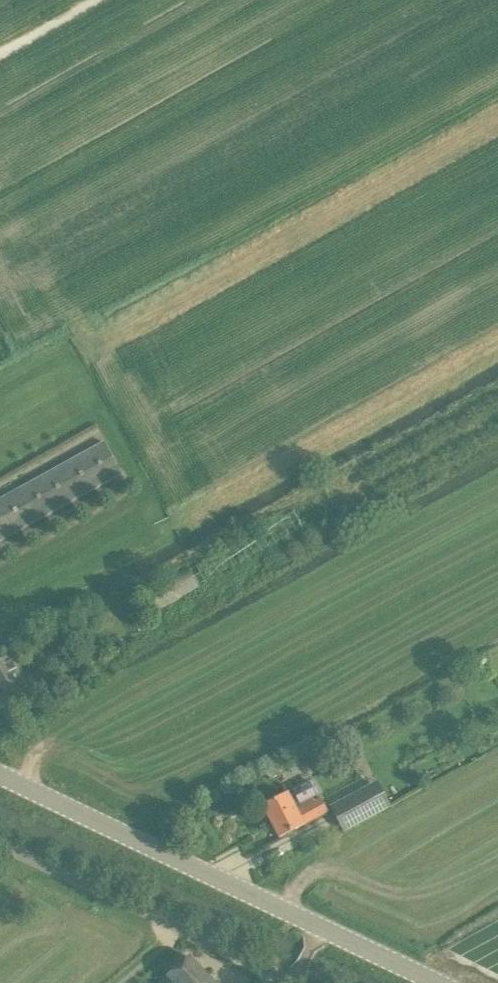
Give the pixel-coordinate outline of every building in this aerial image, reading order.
[(82,496),(122,473),(106,444),(0,502),(0,541),(82,496)] [(5,660),(0,663),(0,704),(3,709),(26,697),(25,695),(37,689),(40,685),(40,680),(37,676),(33,674),(28,675),(26,676),(14,655),(5,660)] [(294,793),(290,796),(288,792),(263,806),(281,837),(305,824),(329,811),(321,798),(315,801),(313,798),(320,794),(312,779),(292,790),(294,793)] [(376,780),(366,785),(332,805),(346,830),(390,804),(376,780)] [(191,955),(169,975),(161,982),(216,982),(191,955)]
